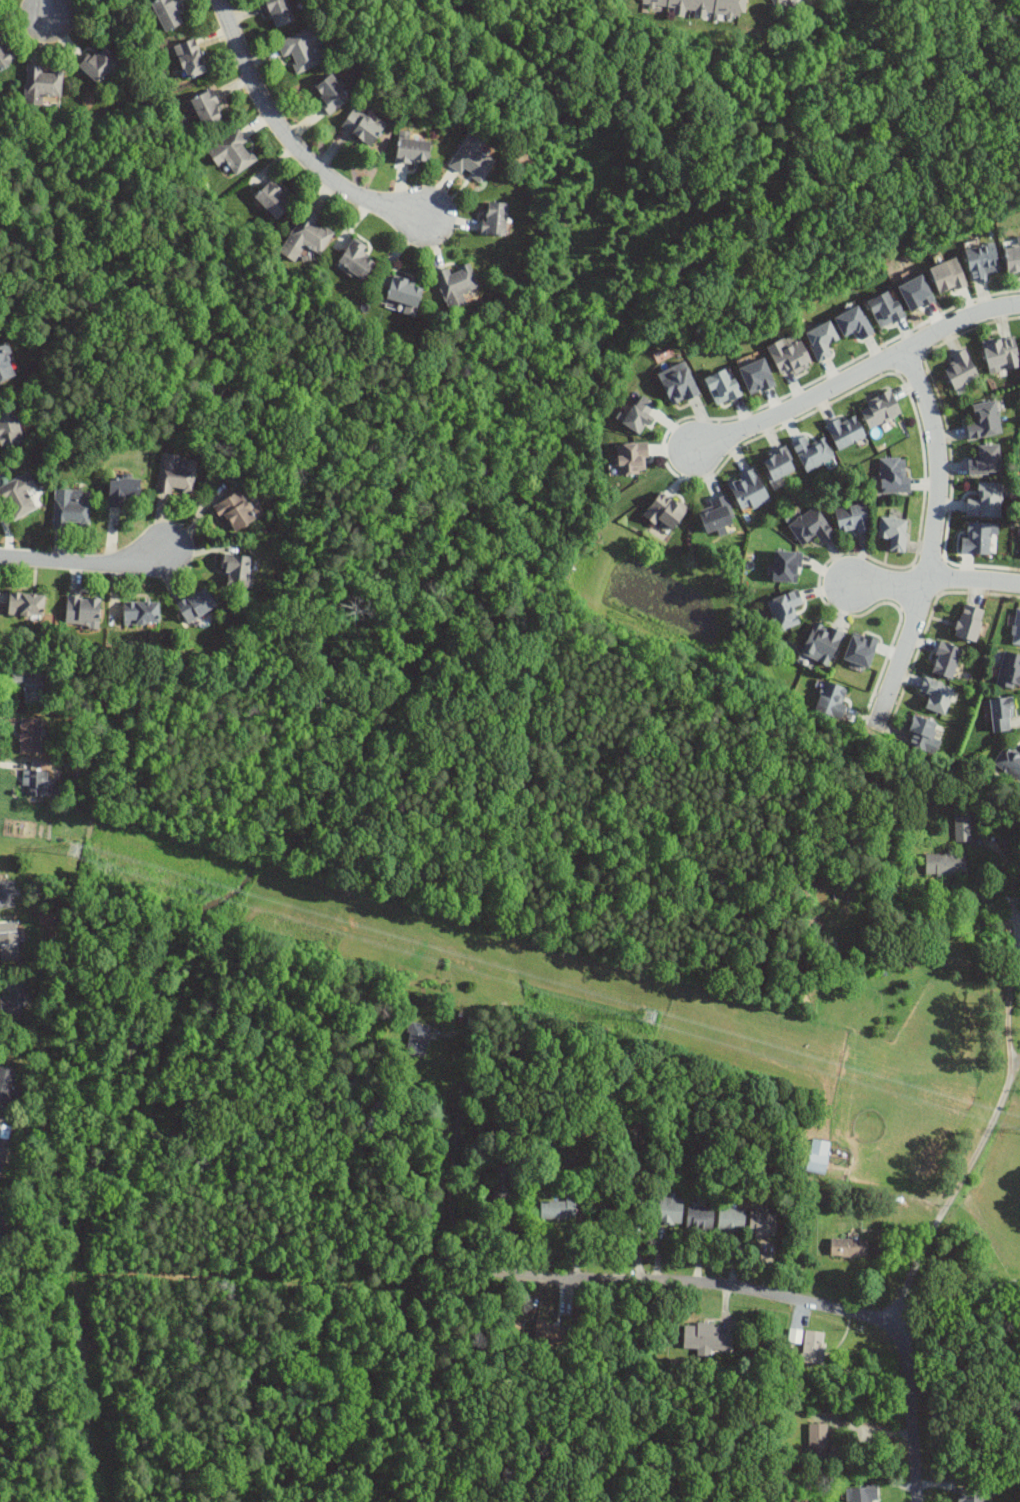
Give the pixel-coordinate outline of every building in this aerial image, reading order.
[(186,22),(175,0),(157,0),(151,3),(165,32),(186,22)] [(294,19),(286,0),(263,0),(275,27),(294,19)] [(641,2),(673,6),(672,14),(684,15),(684,8),(695,10),(695,17),(705,18),(705,11),(726,14),(725,19),(731,19),(732,15),(739,16),(740,12),(744,12),(745,0),(641,0),(641,2)] [(776,8),(795,0),(773,0),(776,8)] [(322,64),(315,46),(322,44),(315,27),(277,41),(284,58),(289,55),(296,74),(322,64)] [(186,80),(207,73),(195,38),(174,46),(186,80)] [(15,57),(0,40),(0,70),(15,57)] [(121,63),(102,45),(81,67),(99,85),(121,63)] [(62,97),(64,71),(43,70),(43,65),(28,64),(25,104),(44,106),(44,96),(62,97)] [(328,116),(351,99),(333,74),(315,87),(324,99),(318,103),(328,116)] [(204,129),(224,120),(210,91),(191,99),(204,129)] [(342,126),(370,147),(385,128),(356,107),(342,126)] [(258,161),(240,130),(208,148),(218,166),(227,161),(235,174),(258,161)] [(495,161),(480,151),(485,143),(470,133),(449,163),(479,184),(495,161)] [(429,164),(431,141),(399,138),(397,160),(429,164)] [(270,181),(254,197),(277,220),(293,204),(270,181)] [(507,235),(507,203),(485,203),(485,235),(507,235)] [(321,254),(334,234),(316,223),(320,216),(307,208),(284,244),(300,253),(305,244),(321,254)] [(1008,274),(1019,273),(1019,237),(1017,237),(1018,247),(1005,248),(1008,274)] [(338,263),(364,279),(375,262),(364,255),(368,248),(353,239),(338,263)] [(1001,276),(995,244),(966,249),(972,281),(1001,276)] [(929,268),(941,295),(967,284),(956,257),(929,268)] [(479,289),(469,263),(452,270),(450,268),(435,274),(446,302),(479,289)] [(896,287),(909,311),(933,298),(920,274),(896,287)] [(424,287),(394,277),(386,298),(417,308),(424,287)] [(867,302),(881,329),(904,317),(890,290),(867,302)] [(857,331),(860,340),(871,335),(860,307),(835,316),(843,337),(857,331)] [(827,345),(838,339),(829,321),(805,333),(819,362),(832,356),(827,345)] [(767,350),(782,374),(792,368),(795,373),(812,362),(793,332),(767,350)] [(1019,365),(1014,337),(984,342),(990,371),(1019,365)] [(5,347),(0,348),(0,382),(14,378),(5,347)] [(979,377),(965,349),(952,356),(956,365),(946,370),(955,389),(979,377)] [(736,369),(747,394),(773,383),(762,357),(736,369)] [(699,394),(684,362),(658,374),(673,406),(699,394)] [(741,395),(728,368),(704,379),(717,406),(741,395)] [(866,402),(869,409),(863,412),(871,429),(902,413),(890,390),(866,402)] [(658,407),(641,395),(622,424),(639,435),(658,407)] [(975,424),(969,424),(969,438),(999,437),(998,404),(975,405),(975,424)] [(5,448),(24,440),(11,409),(0,414),(0,436),(5,448)] [(866,437),(853,413),(827,428),(840,451),(866,437)] [(826,440),(809,447),(805,437),(793,442),(806,471),(834,459),(826,440)] [(618,475),(648,474),(647,445),(618,445),(618,475)] [(979,459),(969,459),(970,475),(1001,474),(1000,446),(979,446),(979,459)] [(772,482),(796,472),(786,449),(762,460),(772,482)] [(157,492),(193,496),(197,458),(161,454),(157,492)] [(881,494),(907,494),(907,459),(881,459),(881,494)] [(771,500),(755,469),(728,482),(744,514),(771,500)] [(37,509),(28,492),(37,488),(29,472),(0,487),(0,492),(2,495),(0,496),(0,499),(12,521),(37,509)] [(109,505),(139,505),(139,479),(109,479),(109,505)] [(968,499),(967,516),(1000,518),(1002,484),(979,483),(979,500),(968,499)] [(75,490),(56,490),(54,527),(90,528),(90,500),(75,499),(75,490)] [(233,534),(258,518),(240,490),(215,506),(233,534)] [(689,511),(665,491),(645,514),(669,534),(689,511)] [(700,516),(708,534),(736,523),(725,496),(710,502),(714,510),(700,516)] [(871,529),(865,504),(836,511),(841,536),(871,529)] [(836,535),(816,506),(789,526),(803,545),(817,536),(822,544),(836,535)] [(887,547),(902,549),(907,517),(880,513),(877,533),(889,535),(887,547)] [(998,536),(998,524),(965,524),(964,554),(992,554),(992,536),(998,536)] [(773,582),(797,582),(797,567),(801,567),(802,552),(774,551),(773,582)] [(229,573),(227,586),(250,589),(253,558),(224,554),(222,572),(229,573)] [(177,605),(188,624),(216,606),(205,587),(177,605)] [(794,608),(803,605),(798,590),(767,601),(779,632),(799,624),(794,608)] [(9,617),(45,617),(45,594),(9,594),(9,617)] [(67,626),(100,627),(101,598),(67,597),(67,626)] [(159,602),(124,602),(124,626),(159,626),(159,602)] [(976,643),(986,611),(965,604),(954,636),(976,643)] [(1016,606),(1011,642),(1019,643),(1019,606),(1016,606)] [(801,654),(828,667),(844,634),(817,621),(801,654)] [(853,630),(844,656),(868,666),(877,638),(853,630)] [(963,649),(941,642),(931,672),(953,680),(963,649)] [(1018,690),(1019,682),(1019,655),(1006,651),(996,684),(1018,690)] [(12,683),(25,683),(25,705),(43,705),(44,669),(12,668),(12,683)] [(926,708),(945,716),(955,689),(924,678),(919,692),(930,696),(926,708)] [(815,711),(839,719),(849,690),(825,682),(815,711)] [(1014,730),(1009,698),(989,701),(994,733),(1014,730)] [(938,724),(915,717),(907,745),(930,752),(938,724)] [(20,754),(42,754),(43,718),(21,718),(20,754)] [(1019,753),(1008,744),(995,762),(1019,780),(1019,779),(1019,752),(1019,753)] [(55,780),(46,780),(46,771),(24,771),(24,798),(55,798),(55,780)] [(955,842),(971,842),(971,812),(955,812),(955,842)] [(967,854),(926,854),(926,876),(967,876),(967,854)] [(15,880),(0,880),(0,907),(15,907),(15,880)] [(18,960),(18,923),(0,923),(0,960),(18,960)] [(24,1015),(24,978),(7,978),(7,997),(1,997),(1,1015),(24,1015)] [(430,1024),(410,1022),(406,1054),(426,1057),(430,1024)] [(17,1069),(0,1065),(0,1101),(11,1103),(17,1069)] [(2,1170),(10,1138),(7,1137),(9,1123),(0,1121),(0,1170),(2,1170)] [(806,1171),(825,1175),(831,1142),(813,1138),(806,1171)] [(493,1162),(489,1201),(509,1202),(512,1164),(493,1162)] [(682,1197),(660,1197),(660,1223),(682,1223),(682,1197)] [(576,1201),(541,1201),(541,1219),(576,1219),(576,1201)] [(633,1201),(616,1201),(616,1209),(605,1209),(605,1225),(633,1225),(633,1201)] [(713,1207),(688,1207),(688,1228),(713,1228),(713,1207)] [(719,1231),(745,1231),(745,1209),(719,1208),(719,1231)] [(776,1236),(776,1213),(751,1213),(751,1236),(776,1236)] [(869,1239),(831,1239),(831,1257),(869,1257),(869,1239)] [(548,1319),(535,1319),(535,1348),(545,1348),(545,1342),(562,1342),(562,1325),(548,1325),(548,1319)] [(684,1349),(732,1350),(732,1334),(716,1334),(716,1323),(684,1323),(684,1349)] [(823,1331),(804,1331),(804,1363),(823,1363),(823,1331)] [(809,1459),(828,1459),(828,1423),(809,1423),(809,1459)] [(985,1486),(961,1486),(961,1501),(985,1501),(985,1486)] [(869,1500),(878,1500),(878,1487),(847,1487),(847,1501),(852,1501),(869,1501),(869,1500)]
